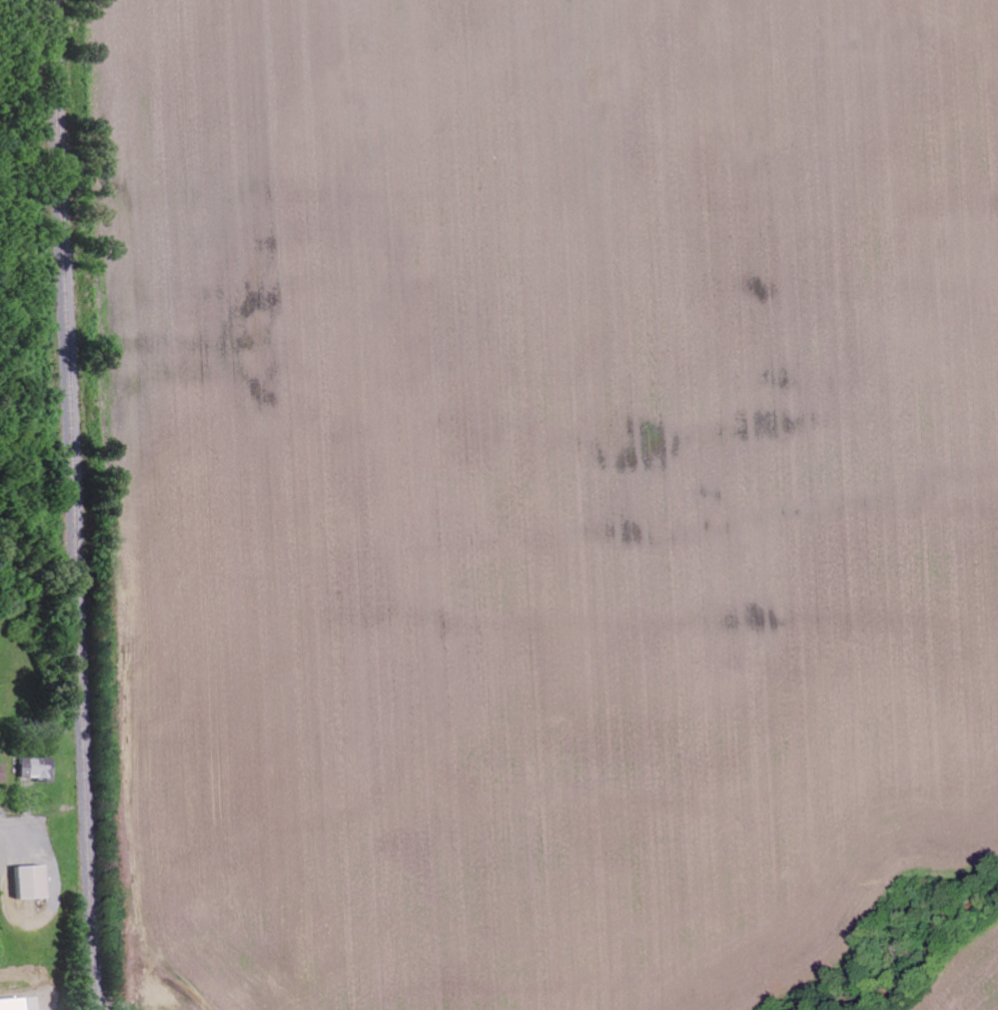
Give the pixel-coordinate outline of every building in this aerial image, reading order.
[(23,778),(51,777),(50,758),(23,759),(23,778)] [(46,865),(17,867),(18,899),(48,898),(46,865)]
